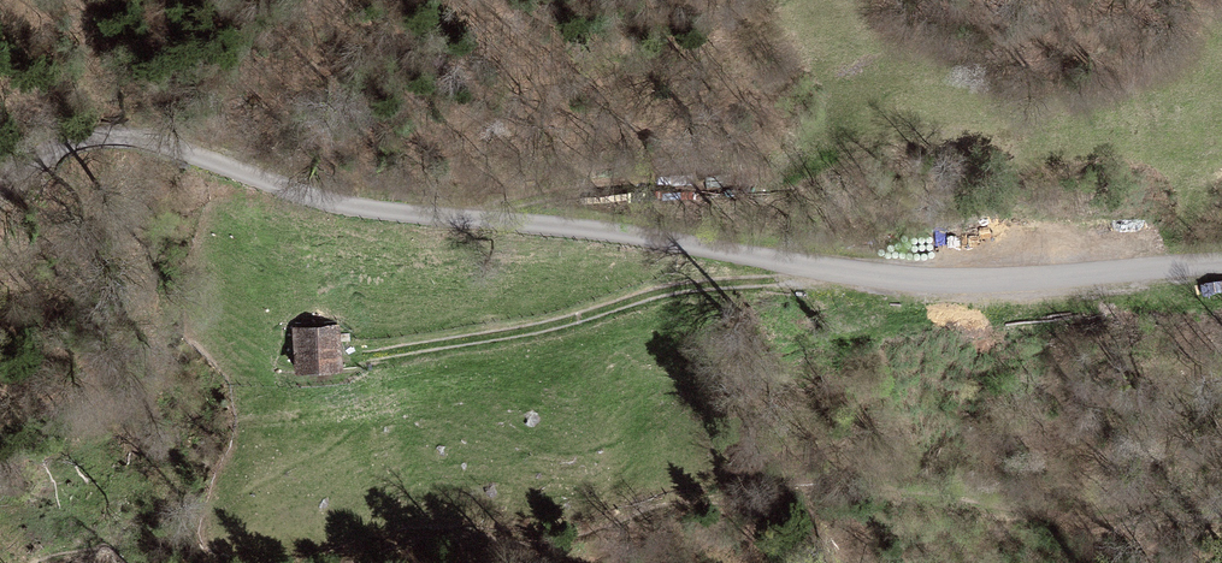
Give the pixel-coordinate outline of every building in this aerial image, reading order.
[(336,328),(296,330),(299,370),(338,368),(336,328)]
